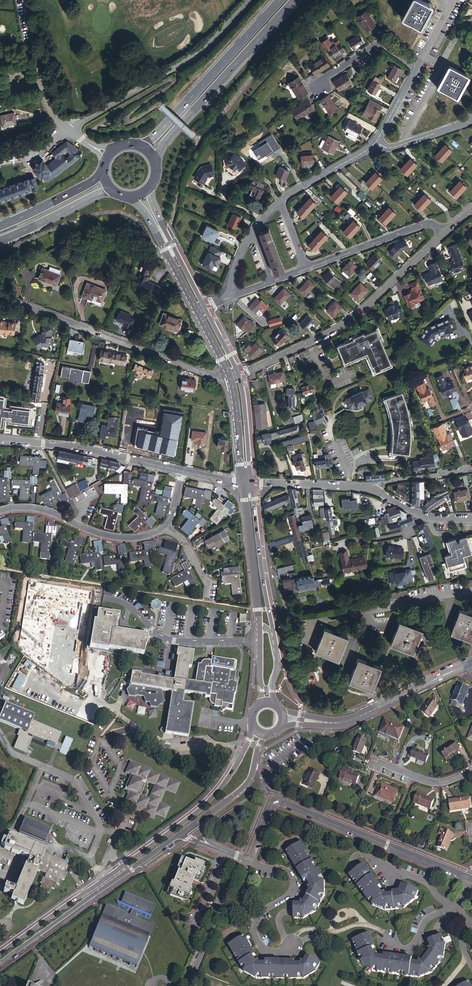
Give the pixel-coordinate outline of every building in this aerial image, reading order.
[(421,0),(410,0),(401,17),(419,26),(431,3),(428,2),(427,3),(421,0)] [(365,12),(357,17),(366,30),(374,25),(365,12)] [(364,42),(359,35),(347,42),(352,49),(364,42)] [(329,49),(339,43),(338,42),(335,44),(333,42),(331,43),(329,39),(323,42),(326,48),(327,47),(329,49)] [(343,51),(339,43),(329,49),(327,50),(332,58),(343,51)] [(315,74),(329,66),(324,57),(310,65),(315,74)] [(402,70),(392,64),(389,69),(391,71),(387,78),(395,82),(402,70)] [(468,76),(449,66),(437,87),(456,98),(468,76)] [(334,82),(339,90),(352,82),(347,74),(334,82)] [(381,80),(374,76),(366,90),(374,94),(380,84),(379,84),(381,80)] [(307,92),(298,78),(289,84),(298,98),(307,92)] [(328,95),(320,99),(329,113),(336,108),(328,95)] [(366,118),(367,117),(374,121),(380,111),(383,106),(371,99),(361,115),(366,118)] [(309,100),(292,110),(298,119),(314,109),(309,100)] [(17,112),(3,115),(6,126),(19,123),(17,112)] [(362,127),(349,120),(344,130),(349,134),(347,138),(353,141),(355,137),(356,137),(362,127)] [(339,141),(328,136),(328,137),(326,142),(323,148),(322,149),(333,154),(339,141)] [(73,159),(80,155),(82,154),(81,153),(82,152),(80,151),(81,150),(66,139),(51,151),(55,156),(49,161),(51,172),(59,168),(70,161),(73,159)] [(445,144),(440,149),(446,155),(451,149),(445,144)] [(440,149),(435,154),(441,159),(446,155),(440,149)] [(313,155),(312,155),(301,156),(302,164),(303,164),(314,163),(313,155)] [(39,161),(47,162),(48,161),(44,156),(40,160),(37,159),(36,163),(33,165),(40,177),(45,173),(39,172),(39,169),(37,169),(39,161)] [(232,170),(235,169),(239,172),(241,171),(242,171),(244,173),(250,165),(246,163),(247,162),(238,156),(235,161),(227,163),(229,170),(232,170)] [(410,157),(404,162),(411,168),(416,163),(410,157)] [(51,172),(52,177),(53,177),(63,168),(66,166),(74,160),(73,159),(70,161),(59,168),(51,172)] [(51,180),(52,177),(51,172),(49,161),(48,162),(47,162),(39,161),(37,169),(39,169),(39,172),(45,173),(49,171),(49,174),(47,173),(46,176),(48,177),(47,180),(51,180)] [(404,162),(400,167),(406,173),(411,168),(404,162)] [(208,175),(214,173),(211,163),(201,166),(194,176),(203,182),(207,178),(206,177),(208,175)] [(289,171),(278,166),(274,174),(285,179),(289,171)] [(375,172),(369,177),(376,183),(381,178),(375,172)] [(8,184),(0,187),(0,199),(39,186),(35,175),(8,184)] [(254,175),(253,180),(262,183),(263,182),(266,183),(267,180),(254,175)] [(369,177),(365,182),(371,188),(376,183),(369,177)] [(265,192),(268,184),(266,183),(263,182),(262,183),(253,180),(249,188),(254,190),(264,194),(265,192)] [(460,180),(455,186),(461,192),(466,187),(460,180)] [(341,185),(336,191),(342,197),(347,191),(341,185)] [(455,186),(450,191),(456,197),(461,192),(455,186)] [(265,192),(264,194),(254,190),(252,195),(259,198),(260,197),(262,198),(263,195),(264,195),(265,192)] [(336,191),(331,196),(337,202),(342,197),(336,191)] [(362,200),(365,197),(361,193),(360,192),(357,195),(362,200)] [(424,194),(419,200),(426,206),(431,200),(424,194)] [(309,198),(303,205),(309,211),(315,204),(309,198)] [(419,200),(414,205),(421,211),(426,206),(419,200)] [(303,205),(296,212),(303,218),(309,211),(303,205)] [(391,219),(396,214),(390,208),(385,213),(391,219)] [(386,224),(391,219),(385,213),(380,218),(386,224)] [(237,228),(242,218),(233,214),(229,224),(237,228)] [(354,232),(358,227),(352,222),(348,226),(354,232)] [(214,241),(219,231),(208,226),(203,236),(214,241)] [(349,237),(354,232),(348,226),(343,231),(349,237)] [(285,270),(270,229),(260,232),(264,242),(263,242),(263,244),(264,244),(271,262),(270,262),(270,264),(272,264),(275,273),(285,270)] [(321,231),(315,238),(316,238),(320,243),(321,244),(327,237),(321,231)] [(315,238),(308,245),(314,251),(321,244),(320,243),(316,238),(315,238)] [(405,241),(397,244),(404,250),(410,248),(405,241)] [(396,259),(404,250),(397,244),(390,253),(396,259)] [(462,258),(459,251),(451,254),(454,261),(451,262),(451,263),(450,263),(447,264),(451,273),(456,271),(460,270),(460,269),(465,267),(461,258),(462,258)] [(381,259),(374,253),(365,263),(372,269),(381,259)] [(221,268),(225,259),(215,254),(210,263),(221,268)] [(342,269),(344,271),(349,276),(350,276),(358,268),(350,261),(342,269)] [(134,283),(136,284),(141,274),(148,277),(152,267),(143,263),(134,283)] [(443,281),(436,263),(429,266),(432,273),(430,274),(430,273),(424,275),(426,280),(427,281),(429,285),(436,283),(436,284),(443,281)] [(58,274),(40,268),(37,278),(55,285),(58,274)] [(341,282),(330,271),(323,278),(334,289),(341,282)] [(157,294),(160,287),(146,281),(148,277),(141,274),(136,284),(157,294)] [(314,285),(308,279),(299,289),(305,295),(314,285)] [(368,289),(361,282),(351,293),(357,299),(358,297),(360,299),(368,289)] [(420,302),(424,300),(417,283),(410,285),(413,291),(409,293),(409,294),(406,296),(407,298),(405,299),(408,308),(410,308),(414,307),(415,305),(418,303),(420,302)] [(102,302),(106,291),(88,284),(84,296),(90,298),(90,297),(102,302)] [(290,294),(284,288),(275,298),(281,304),(290,294)] [(261,302),(257,298),(250,307),(256,313),(261,307),(265,310),(269,307),(263,301),(262,303),(261,302)] [(342,307),(335,301),(327,310),(333,316),(342,307)] [(399,303),(394,305),(393,306),(393,307),(391,308),(390,308),(384,310),(389,320),(390,320),(390,321),(399,317),(398,315),(403,313),(399,303)] [(130,328),(134,319),(129,317),(130,315),(121,310),(117,318),(122,321),(121,323),(124,324),(123,326),(130,328)] [(177,331),(181,320),(164,314),(160,324),(177,331)] [(267,320),(269,326),(282,322),(280,315),(267,320)] [(314,321),(308,315),(300,324),(306,330),(314,321)] [(250,321),(244,317),(237,324),(244,331),(245,330),(248,333),(254,326),(255,324),(253,321),(252,322),(250,320),(250,321)] [(454,330),(450,318),(425,328),(420,338),(430,344),(434,337),(445,333),(446,333),(454,330)] [(17,335),(19,324),(12,323),(12,326),(8,325),(9,322),(0,321),(0,330),(2,330),(1,335),(11,336),(11,334),(17,335)] [(54,329),(54,327),(45,326),(44,333),(43,336),(40,335),(34,337),(41,348),(44,346),(49,347),(53,344),(56,330),(54,329)] [(376,329),(335,345),(342,362),(365,353),(373,372),(391,365),(376,329)] [(289,336),(282,330),(273,340),(280,346),(289,336)] [(85,352),(88,340),(73,337),(70,349),(85,352)] [(256,343),(252,347),(248,351),(254,358),(263,350),(256,343)] [(128,364),(130,355),(115,352),(110,352),(108,360),(128,364)] [(37,371),(45,372),(47,362),(39,361),(37,371)] [(138,364),(136,369),(135,370),(153,378),(156,371),(138,364)] [(90,371),(62,366),(60,377),(88,382),(90,371)] [(463,370),(468,379),(471,377),(471,366),(463,370)] [(33,389),(42,390),(45,372),(37,371),(33,389)] [(285,381),(284,372),(269,375),(270,383),(275,383),(285,381)] [(443,374),(436,377),(439,386),(442,394),(444,395),(446,394),(447,395),(452,393),(452,392),(456,390),(452,381),(446,383),(445,384),(444,382),(446,381),(443,374)] [(197,391),(199,381),(186,378),(184,388),(197,391)] [(307,382),(300,384),(300,386),(302,392),(303,395),(304,396),(313,393),(312,390),(315,388),(313,382),(308,385),(307,382)] [(424,382),(415,386),(422,403),(428,401),(430,406),(436,404),(429,388),(426,389),(424,382)] [(373,399),(369,389),(363,392),(361,388),(350,393),(352,397),(345,400),(350,409),(356,406),(357,407),(367,402),(367,401),(373,399)] [(32,399),(40,400),(42,390),(33,389),(32,399)] [(401,391),(384,397),(389,409),(391,426),(391,450),(410,452),(411,426),(408,412),(401,391)] [(295,408),(295,393),(285,394),(286,408),(295,408)] [(3,428),(4,419),(6,419),(8,419),(8,423),(35,426),(37,406),(10,404),(9,406),(5,405),(6,396),(0,395),(0,427),(3,428)] [(70,414),(72,404),(59,401),(57,411),(70,414)] [(328,416),(322,402),(320,403),(320,405),(318,406),(323,418),(328,416)] [(94,415),(96,406),(82,403),(80,415),(87,416),(87,414),(94,415)] [(267,428),(265,405),(255,405),(256,429),(267,428)] [(160,432),(137,427),(133,446),(162,452),(176,455),(184,413),(164,409),(160,432)] [(454,418),(462,436),(471,432),(471,428),(469,419),(466,421),(463,414),(454,418)] [(111,424),(118,425),(120,416),(113,415),(111,424)] [(296,423),(304,421),(302,415),(294,417),(296,423)] [(314,421),(309,423),(311,434),(319,432),(316,425),(314,421)] [(441,450),(455,444),(450,431),(446,433),(442,422),(432,425),(441,450)] [(117,435),(119,425),(118,425),(111,424),(104,423),(101,436),(106,437),(107,433),(117,435)] [(298,425),(279,431),(280,435),(280,436),(300,430),(298,425)] [(197,440),(207,442),(209,432),(194,429),(192,440),(197,440)] [(279,431),(278,429),(262,435),(264,441),(280,436),(280,435),(279,431)] [(228,449),(229,439),(221,438),(219,447),(228,449)] [(332,461),(325,447),(322,448),(326,456),(324,456),(325,465),(332,465),(332,461)] [(71,459),(72,453),(59,450),(58,453),(56,453),(55,456),(71,459)] [(84,455),(72,453),(71,459),(82,462),(84,455)] [(325,465),(324,456),(320,456),(318,457),(317,454),(314,454),(316,466),(325,465)] [(37,473),(38,473),(39,466),(39,458),(39,455),(22,455),(22,463),(33,464),(32,472),(34,473),(34,474),(37,474),(37,473)] [(306,467),(303,458),(294,461),(296,468),(300,467),(301,469),(306,467)] [(425,468),(435,467),(434,458),(424,459),(425,468)] [(425,468),(424,459),(413,461),(414,469),(425,468)] [(139,479),(147,481),(149,474),(141,472),(139,479)] [(149,474),(147,481),(153,483),(154,483),(156,475),(149,474)] [(5,477),(0,477),(0,499),(8,500),(9,477),(5,477)] [(19,497),(28,497),(29,487),(26,487),(26,484),(29,484),(29,483),(29,479),(14,478),(14,479),(13,479),(13,481),(14,481),(14,483),(20,483),(19,497)] [(58,495),(62,493),(54,478),(52,479),(52,478),(49,479),(50,480),(48,480),(53,488),(40,494),(44,502),(58,495)] [(147,481),(139,479),(135,478),(134,480),(133,479),(132,482),(134,482),(133,484),(143,486),(139,502),(148,504),(153,483),(147,481)] [(80,491),(89,486),(87,479),(79,481),(79,480),(77,481),(77,482),(80,491)] [(80,491),(77,482),(66,487),(71,495),(80,491)] [(124,484),(124,483),(107,483),(107,491),(123,492),(123,502),(125,502),(125,503),(127,503),(127,502),(128,502),(129,484),(124,484)] [(200,507),(201,507),(204,497),(205,491),(187,486),(185,494),(198,497),(196,506),(198,507),(197,507),(200,508),(200,507)] [(407,492),(403,490),(401,489),(397,486),(394,491),(404,497),(407,492)] [(169,497),(171,497),(172,491),(165,489),(164,496),(169,497)] [(296,489),(290,489),(294,506),(295,512),(298,511),(298,509),(297,506),(299,506),(296,489)] [(468,497),(467,489),(454,492),(456,500),(468,497)] [(205,491),(204,497),(210,499),(212,491),(205,490),(205,491)] [(322,490),(313,490),(315,505),(324,504),(322,490)] [(61,502),(68,498),(69,498),(65,491),(62,493),(58,495),(61,502)] [(426,505),(425,505),(423,509),(423,510),(429,512),(444,499),(443,497),(449,495),(448,492),(429,500),(426,505)] [(165,515),(169,497),(164,496),(153,494),(153,495),(152,495),(151,497),(152,497),(152,499),(160,501),(157,513),(165,515)] [(264,505),(264,511),(271,508),(277,506),(290,501),(288,495),(272,502),(267,504),(264,505)] [(211,518),(217,524),(229,509),(224,505),(216,498),(215,499),(214,498),(213,500),(213,501),(212,502),(219,508),(211,518)] [(349,498),(342,499),(343,508),(345,510),(358,508),(357,499),(349,499),(349,498)] [(224,505),(229,509),(230,510),(234,504),(228,499),(224,505)] [(116,510),(118,511),(122,512),(123,512),(124,505),(118,503),(116,510)] [(129,525),(134,531),(135,531),(135,530),(144,521),(148,517),(136,505),(135,505),(133,507),(134,507),(133,508),(139,515),(129,525)] [(391,524),(398,522),(406,519),(405,517),(405,513),(395,506),(387,509),(388,512),(389,512),(390,518),(397,516),(398,518),(388,520),(389,525),(391,524)] [(105,527),(113,529),(116,518),(118,511),(116,510),(102,507),(102,508),(101,508),(100,510),(101,510),(101,512),(108,514),(105,527)] [(197,521),(200,519),(186,507),(185,508),(183,510),(183,511),(182,512),(189,518),(181,528),(188,533),(197,521)] [(334,507),(325,508),(326,516),(327,520),(328,520),(331,538),(338,536),(334,507)] [(148,517),(144,521),(149,526),(155,520),(150,515),(148,517)] [(200,519),(197,521),(203,526),(208,520),(203,515),(200,519)] [(293,541),(296,539),(300,538),(295,515),(290,516),(290,517),(286,517),(291,538),(275,543),(274,543),(275,546),(280,544),(290,541),(293,541)] [(304,516),(297,517),(298,524),(312,522),(311,515),(304,516)] [(25,523),(32,524),(33,524),(34,517),(26,516),(25,523)] [(4,525),(9,524),(7,517),(0,519),(0,521),(1,526),(4,525)] [(414,523),(411,517),(406,519),(398,522),(400,526),(400,528),(414,523)] [(32,524),(25,523),(15,522),(15,523),(14,523),(13,525),(14,526),(14,527),(23,528),(21,541),(30,542),(32,524)] [(433,547),(424,523),(418,525),(424,540),(427,549),(433,547)] [(9,541),(4,525),(1,526),(0,527),(0,535),(1,535),(4,543),(5,542),(6,544),(8,543),(7,542),(9,541)] [(44,533),(50,534),(51,534),(51,533),(52,526),(45,525),(44,533)] [(218,545),(225,541),(219,531),(205,539),(209,546),(216,542),(218,545)] [(39,551),(48,552),(50,534),(44,533),(33,532),(32,534),(31,536),(32,536),(32,537),(41,538),(40,542),(39,551)] [(72,543),(78,545),(81,546),(84,538),(74,535),(72,543)] [(445,556),(452,579),(466,575),(464,567),(466,567),(463,556),(471,553),(471,535),(464,538),(463,538),(463,539),(461,540),(460,540),(459,539),(458,539),(456,540),(452,541),(451,541),(449,541),(448,542),(452,554),(450,555),(445,556)] [(303,545),(303,544),(301,539),(301,538),(300,538),(296,539),(303,563),(308,561),(308,560),(303,545)] [(63,563),(72,566),(75,555),(72,555),(73,551),(76,552),(78,545),(72,543),(71,543),(72,541),(69,541),(69,542),(61,539),(59,544),(68,547),(63,563)] [(142,543),(142,544),(150,543),(151,549),(151,550),(154,549),(152,542),(142,543)] [(166,549),(173,552),(175,545),(168,543),(166,549)] [(306,543),(303,544),(303,545),(308,560),(308,561),(309,563),(314,561),(311,554),(309,554),(306,543)] [(94,553),(98,552),(102,552),(101,544),(93,545),(94,553)] [(117,554),(121,553),(125,553),(124,544),(116,545),(117,554)] [(161,571),(169,574),(173,561),(171,560),(172,557),(174,558),(176,553),(173,552),(166,549),(158,547),(158,548),(157,548),(156,550),(157,550),(157,552),(166,555),(161,571)] [(402,559),(404,548),(387,547),(386,556),(402,559)] [(147,550),(143,551),(128,552),(129,561),(142,559),(144,568),(145,568),(145,569),(148,568),(149,567),(147,550)] [(38,557),(47,559),(48,552),(39,551),(38,557)] [(98,552),(94,553),(79,554),(80,563),(93,561),(94,570),(96,570),(96,571),(98,570),(98,569),(99,569),(98,552)] [(365,568),(362,556),(349,559),(347,552),(340,553),(344,573),(365,568)] [(122,571),(123,571),(121,553),(117,554),(103,555),(103,563),(117,562),(118,571),(119,571),(119,572),(122,572),(122,571)] [(433,564),(430,554),(420,557),(429,581),(434,579),(430,565),(433,564)] [(183,572),(186,570),(189,568),(186,561),(179,565),(183,572)] [(414,581),(411,569),(389,573),(391,586),(404,584),(414,581)] [(193,586),(194,585),(186,570),(183,572),(170,578),(174,586),(186,580),(190,587),(191,587),(191,588),(193,586)] [(229,579),(229,582),(230,593),(239,593),(237,573),(236,573),(228,573),(221,574),(221,576),(220,576),(220,579),(221,579),(221,580),(229,579)] [(309,581),(315,580),(313,575),(296,577),(297,583),(309,581)] [(283,585),(285,590),(298,588),(298,590),(316,587),(315,582),(319,581),(319,580),(315,580),(309,581),(297,583),(283,585)] [(461,583),(463,589),(471,587),(471,581),(461,583)] [(409,597),(408,590),(379,595),(381,602),(409,597)] [(372,604),(371,597),(343,601),(344,608),(372,604)] [(156,599),(151,602),(151,607),(155,610),(160,608),(161,603),(156,599)] [(108,647),(143,653),(144,645),(145,645),(147,635),(147,633),(147,632),(142,631),(142,632),(114,628),(116,620),(118,620),(118,613),(97,609),(95,619),(93,619),(89,645),(107,648),(108,647)] [(459,611),(451,633),(471,641),(471,616),(459,611)] [(413,653),(422,631),(399,622),(390,644),(413,653)] [(338,660),(347,637),(324,628),(315,651),(338,660)] [(140,673),(132,671),(130,680),(129,680),(129,684),(130,685),(129,687),(127,690),(129,696),(135,696),(137,695),(144,696),(146,702),(149,702),(151,706),(157,707),(160,704),(162,704),(164,701),(161,692),(161,689),(172,691),(165,733),(187,736),(192,704),(181,702),(182,692),(205,695),(204,697),(209,698),(209,699),(209,700),(209,701),(210,703),(211,703),(212,704),(213,704),(214,705),(214,706),(220,707),(222,710),(224,709),(232,710),(233,705),(231,705),(233,693),(235,693),(236,682),(234,682),(234,678),(235,672),(232,672),(234,661),(212,657),(211,661),(206,660),(204,661),(203,661),(201,663),(201,664),(198,664),(196,682),(185,681),(188,667),(190,668),(193,651),(176,649),(175,657),(177,657),(173,679),(160,677),(140,674),(140,673)] [(372,690),(381,668),(371,664),(358,659),(349,681),(372,690)] [(463,705),(470,690),(459,685),(453,700),(463,705)] [(441,706),(432,699),(428,703),(430,704),(425,712),(433,718),(441,706)] [(61,734),(32,723),(35,716),(5,705),(0,718),(0,722),(20,730),(18,737),(19,738),(15,749),(27,754),(28,751),(34,736),(57,745),(61,734)] [(136,713),(143,715),(145,707),(138,706),(136,713)] [(404,740),(409,727),(390,721),(385,733),(404,740)] [(59,752),(67,754),(71,738),(64,736),(59,752)] [(367,755),(372,741),(364,738),(359,752),(367,755)] [(461,749),(456,741),(442,750),(447,758),(461,749)] [(432,754),(418,748),(415,756),(428,762),(432,754)] [(172,791),(177,780),(127,758),(122,769),(127,771),(121,786),(126,788),(122,798),(133,803),(139,805),(141,806),(139,811),(149,816),(151,811),(161,815),(166,804),(156,800),(162,787),(172,791)] [(320,789),(327,773),(317,769),(310,785),(320,789)] [(366,776),(354,772),(349,770),(345,779),(362,786),(366,776)] [(399,803),(404,792),(386,785),(381,796),(399,803)] [(433,811),(437,801),(423,795),(419,805),(433,811)] [(462,799),(452,801),(454,811),(471,807),(471,805),(471,797),(462,799)] [(24,818),(19,830),(19,831),(44,842),(50,828),(25,817),(24,818)] [(450,850),(457,834),(445,829),(442,834),(446,835),(441,847),(450,850)] [(31,844),(5,833),(3,837),(0,836),(0,845),(22,854),(26,856),(31,844)] [(301,841),(288,850),(290,853),(287,855),(304,881),(307,879),(311,885),(308,887),(311,889),(304,901),(301,900),(301,902),(294,903),(294,910),(295,918),(299,918),(299,917),(298,914),(302,914),(303,917),(304,918),(317,910),(316,910),(314,907),(316,904),(319,905),(320,906),(323,898),(322,898),(320,896),(321,893),(325,893),(326,893),(325,879),(325,880),(320,880),(319,877),(322,875),(317,868),(315,870),(312,864),(314,863),(310,856),(308,858),(304,852),(307,851),(301,841)] [(37,887),(46,891),(48,886),(51,887),(53,882),(56,883),(58,877),(61,879),(64,873),(61,872),(63,868),(64,867),(63,866),(64,865),(60,864),(62,859),(42,851),(42,849),(31,844),(26,856),(22,854),(19,861),(22,863),(15,880),(13,885),(12,886),(3,882),(1,887),(2,887),(1,890),(4,891),(5,888),(10,891),(8,896),(21,902),(35,868),(43,871),(41,876),(40,875),(38,881),(39,881),(37,887)] [(176,885),(172,895),(175,896),(175,898),(188,903),(189,901),(192,903),(196,893),(194,892),(199,881),(204,883),(209,871),(207,871),(209,867),(198,863),(197,866),(185,861),(181,870),(183,871),(177,886),(176,885)] [(349,875),(351,878),(353,876),(357,881),(355,883),(359,889),(362,887),(364,889),(366,892),(363,894),(368,900),(371,897),(374,900),(372,904),(385,908),(385,907),(386,905),(390,904),(390,907),(390,908),(399,907),(398,904),(401,903),(404,907),(415,898),(414,898),(412,895),(413,892),(416,894),(417,894),(418,891),(401,884),(398,891),(392,892),(393,894),(386,896),(385,892),(383,894),(379,888),(381,887),(363,864),(349,875)] [(133,912),(131,917),(136,920),(139,915),(150,920),(156,907),(126,894),(121,907),(133,912)] [(107,907),(102,918),(107,921),(112,909),(107,907)] [(102,918),(91,943),(93,944),(92,947),(135,965),(137,962),(139,963),(149,938),(144,936),(149,925),(136,920),(131,917),(112,909),(107,921),(102,918)] [(154,927),(149,925),(144,936),(149,938),(154,927)] [(354,940),(355,943),(358,942),(360,948),(357,949),(361,956),(364,955),(365,958),(362,961),(373,970),(374,970),(375,967),(379,967),(379,970),(379,971),(387,973),(387,970),(393,971),(393,974),(400,975),(401,973),(404,973),(407,974),(406,976),(414,978),(415,977),(415,974),(418,975),(420,978),(420,979),(433,974),(432,973),(431,970),(434,967),(436,969),(436,970),(441,965),(440,965),(437,962),(440,960),(444,960),(445,960),(447,947),(446,947),(443,946),(441,943),(444,942),(445,941),(444,938),(437,940),(430,943),(432,949),(429,950),(431,952),(422,963),(420,961),(419,964),(413,963),(414,960),(385,954),(385,958),(378,956),(379,953),(376,954),(373,948),(376,947),(371,933),(354,940)] [(242,936),(228,944),(234,954),(236,952),(237,955),(239,958),(237,959),(241,966),(244,964),(246,967),(244,972),(256,978),(257,977),(258,974),(262,973),(262,977),(262,978),(270,978),(270,975),(277,975),(277,978),(284,978),(284,975),(290,975),(290,978),(298,977),(298,976),(298,974),(302,973),(304,976),(305,977),(316,970),(316,969),(314,967),(316,964),(318,965),(319,965),(321,961),(315,958),(308,955),(304,960),(301,958),(301,962),(294,962),(294,959),(265,960),(265,963),(259,963),(258,960),(255,961),(252,956),(255,954),(246,938),(243,939),(242,936)]
